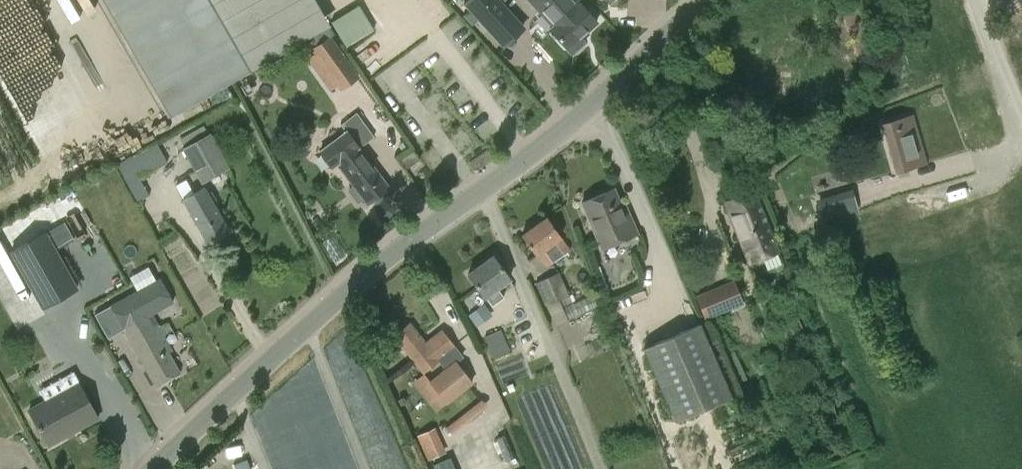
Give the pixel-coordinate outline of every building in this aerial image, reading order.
[(316,0),(103,0),(170,116),(250,70),(330,24),(316,0)] [(488,29),(509,10),(502,4),(506,0),(466,0),(463,2),(488,29)] [(552,27),(550,29),(572,53),(585,42),(580,37),(597,22),(576,0),(528,0),(552,27)] [(359,5),(331,21),(346,46),(374,29),(359,5)] [(359,75),(330,34),(311,49),(340,89),(351,81),(359,75)] [(388,187),(359,148),(374,137),(356,112),(340,125),(345,132),(319,151),(332,168),(337,164),(355,188),(352,191),(351,194),(354,199),(359,200),(362,198),(367,203),(388,187)] [(926,163),(912,115),(882,124),(895,171),(926,163)] [(183,149),(202,183),(230,166),(210,133),(183,149)] [(146,149),(117,164),(127,183),(139,177),(156,168),(146,149)] [(413,150),(400,159),(406,168),(419,159),(413,150)] [(206,191),(205,187),(183,200),(207,244),(229,232),(214,204),(216,199),(211,191),(206,191)] [(582,202),(601,248),(637,233),(627,209),(623,211),(614,188),(582,202)] [(726,201),(747,252),(751,263),(780,251),(755,190),(726,201)] [(538,254),(547,266),(570,249),(546,217),(521,235),(535,255),(538,254)] [(64,221),(46,231),(56,250),(74,239),(64,221)] [(78,288),(76,286),(56,250),(46,231),(45,231),(36,236),(9,252),(42,308),(53,302),(78,288)] [(492,305),(503,296),(497,287),(509,279),(493,256),(468,273),(485,296),(492,305)] [(559,273),(536,283),(545,305),(546,304),(555,325),(598,306),(593,295),(572,304),(559,273)] [(107,337),(123,328),(155,386),(180,372),(168,352),(172,350),(152,314),(174,302),(160,277),(124,297),(94,314),(107,337)] [(705,318),(743,303),(734,280),(695,295),(705,318)] [(459,302),(471,319),(477,315),(466,298),(459,302)] [(410,323),(394,335),(423,371),(430,381),(429,382),(445,403),(472,383),(456,362),(462,357),(454,346),(441,330),(425,342),(410,323)] [(732,396),(700,323),(643,348),(674,421),(732,396)] [(500,329),(484,336),(494,358),(510,352),(500,329)] [(28,410),(48,446),(98,419),(77,382),(28,410)] [(476,404),(446,427),(451,434),(481,411),(476,404)] [(428,460),(447,452),(436,427),(417,435),(428,460)] [(435,463),(438,468),(457,468),(452,456),(435,463)]
